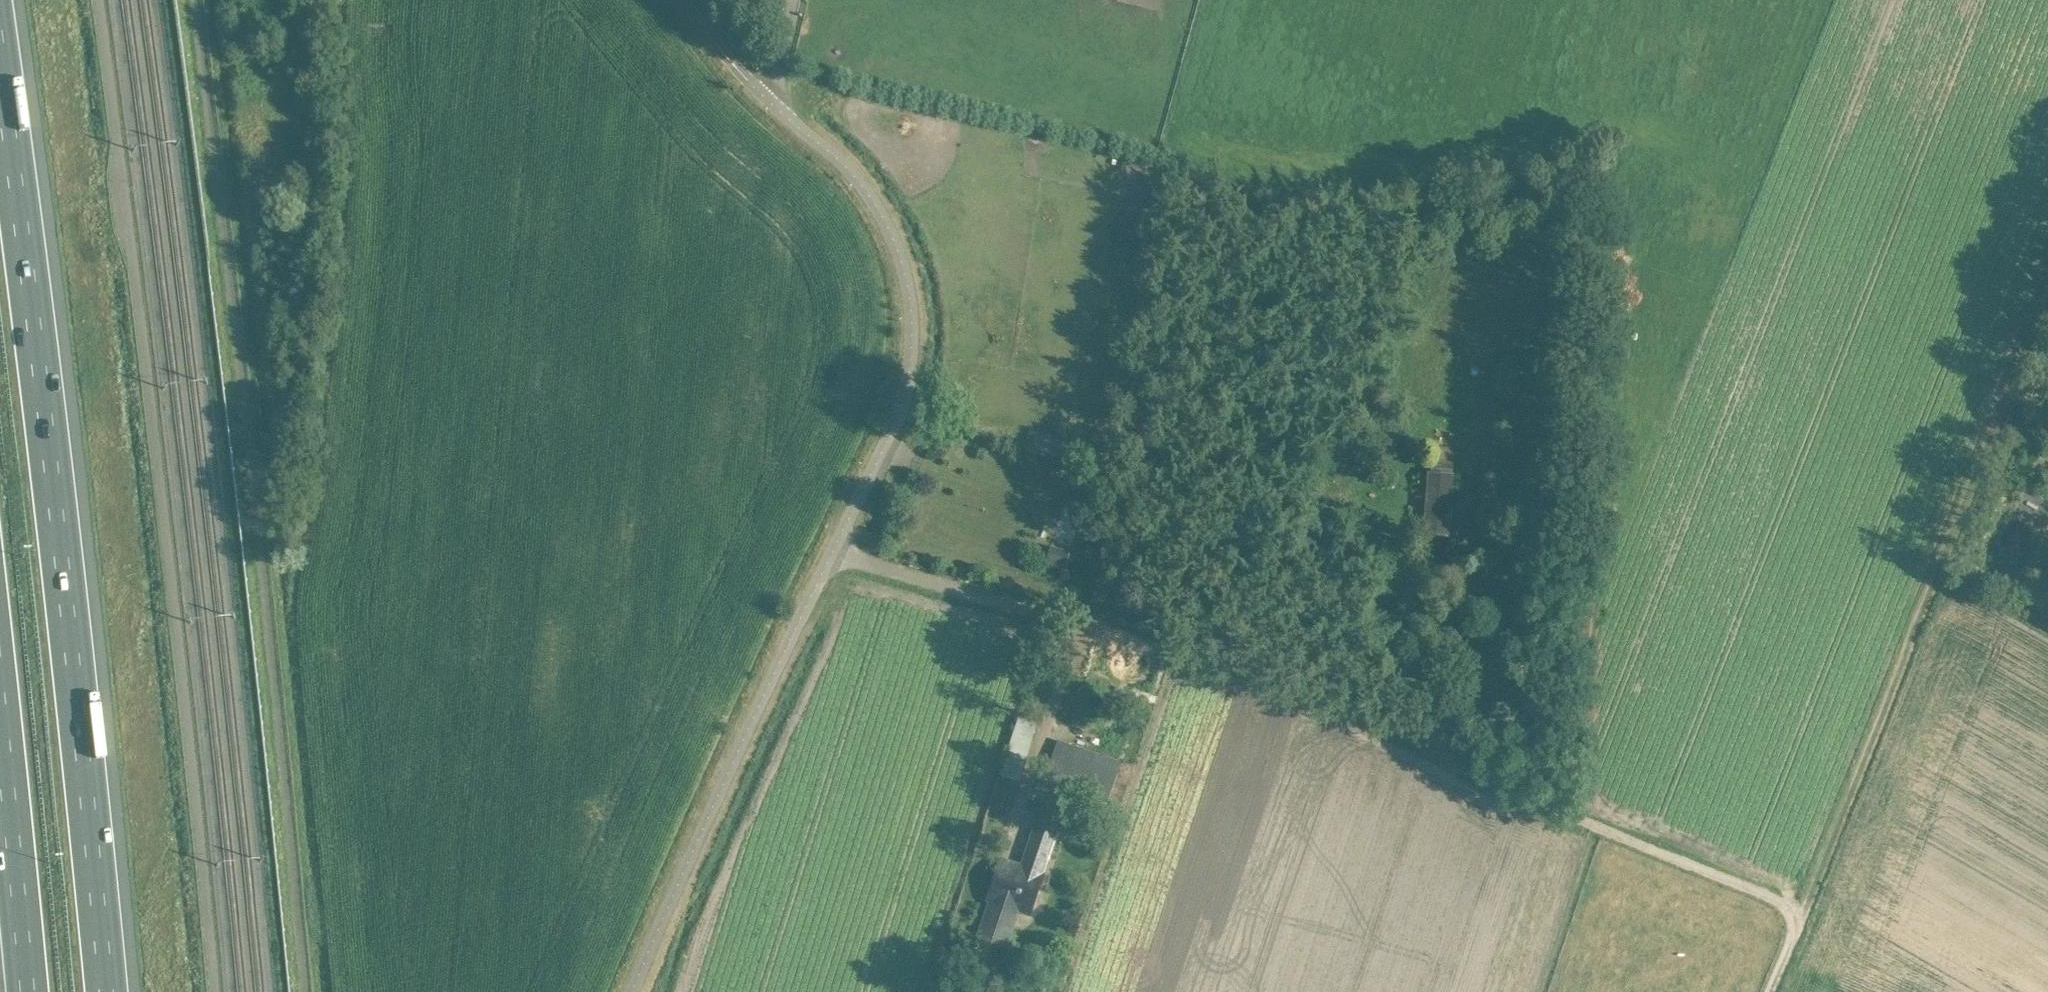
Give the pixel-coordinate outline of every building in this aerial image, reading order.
[(1447,536),(1453,464),(1432,462),(1431,475),(1430,475),(1425,534),(1447,536)] [(1069,553),(1050,547),(1045,565),(1064,570),(1069,553)] [(1121,763),(1058,741),(1043,783),(1106,804),(1121,763)] [(1001,774),(1016,779),(1024,756),(1008,751),(1001,774)] [(990,902),(977,939),(1006,949),(1014,926),(1009,924),(1015,906),(1032,911),(1059,832),(1036,824),(1022,866),(1002,859),(987,901),(990,902)]
